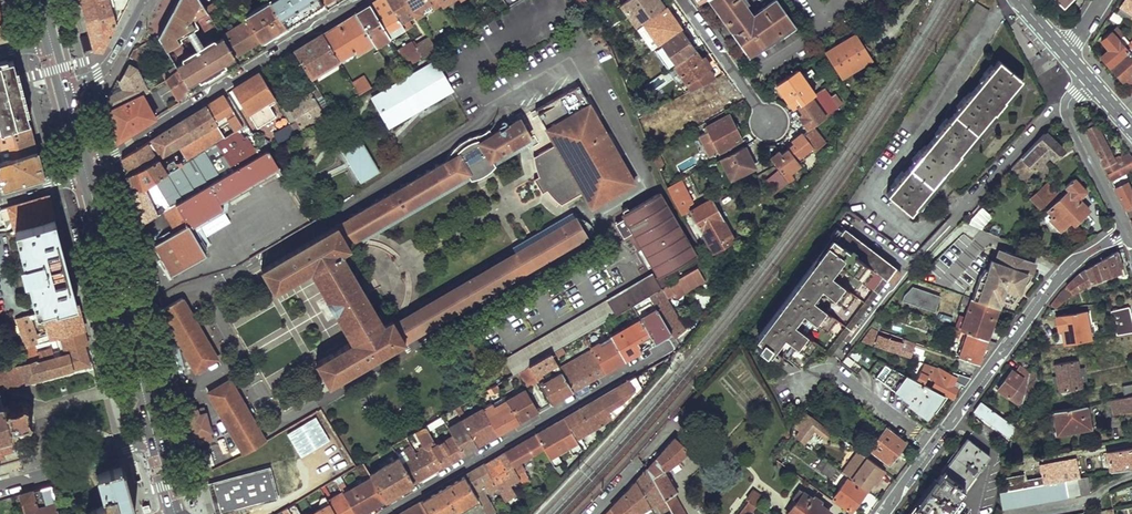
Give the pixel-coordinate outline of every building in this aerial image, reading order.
[(83,15),(90,43),(93,51),(103,52),(116,26),(118,24),(116,24),(110,0),(79,0),(83,15)] [(188,86),(199,80),(210,74),(196,53),(188,58),(186,54),(176,39),(197,27),(194,23),(199,21),(200,23),(209,17),(207,14),(203,8),(198,0),(175,0),(155,36),(174,64),(188,86)] [(270,3),(285,27),(316,8),(311,0),(272,0),(269,2),(270,3)] [(316,8),(323,4),(321,0),(311,0),(316,8)] [(370,5),(387,33),(402,24),(387,0),(378,0),(370,5)] [(402,24),(405,30),(410,26),(407,21),(409,20),(404,11),(409,7),(405,0),(387,0),(402,24)] [(409,7),(414,15),(422,11),(418,5),(426,0),(405,0),(409,7)] [(636,27),(663,8),(663,7),(658,0),(625,0),(620,4),(636,27)] [(748,55),(796,25),(778,0),(773,0),(752,14),(742,0),(707,0),(748,55)] [(1117,13),(1129,21),(1131,16),(1131,0),(1125,0),(1117,13)] [(212,2),(203,8),(207,14),(216,9),(212,2)] [(899,125),(911,132),(988,10),(976,2),(899,125)] [(270,3),(264,6),(279,30),(285,27),(270,3)] [(363,9),(356,13),(374,43),(376,47),(390,38),(387,33),(370,5),(363,9)] [(676,19),(666,5),(663,7),(663,8),(665,11),(673,21),(676,19)] [(264,6),(244,18),(247,23),(260,42),(279,30),(264,6)] [(644,25),(658,44),(682,27),(676,19),(673,21),(665,11),(644,25)] [(356,13),(341,23),(348,35),(343,43),(336,47),(342,57),(353,51),(355,55),(374,43),(356,13)] [(1129,21),(1117,13),(1113,20),(1125,27),(1129,21)] [(260,42),(247,23),(235,31),(232,26),(227,30),(229,35),(226,37),(238,56),(260,42)] [(341,23),(323,34),(338,60),(342,57),(336,47),(343,43),(348,35),(341,23)] [(1117,28),(1103,42),(1109,49),(1101,57),(1103,60),(1109,66),(1127,50),(1128,52),(1131,48),(1131,41),(1128,44),(1124,48),(1117,39),(1121,36),(1122,34),(1117,28)] [(680,31),(662,45),(675,64),(694,50),(680,31)] [(308,43),(294,52),(309,77),(338,60),(323,34),(308,43)] [(855,34),(827,51),(840,75),(869,58),(855,34)] [(1117,39),(1124,48),(1128,44),(1121,36),(1117,39)] [(214,42),(203,49),(217,69),(225,63),(235,58),(222,37),(214,42)] [(212,38),(198,47),(200,50),(203,49),(214,42),(212,38)] [(429,40),(416,48),(422,58),(435,50),(429,40)] [(147,41),(133,49),(127,60),(130,61),(132,59),(141,64),(146,57),(141,54),(151,48),(147,41)] [(412,42),(397,51),(403,60),(407,67),(422,58),(416,48),(412,42)] [(198,47),(186,54),(188,58),(196,53),(200,50),(198,47)] [(1128,52),(1129,53),(1112,68),(1118,75),(1124,81),(1126,78),(1129,81),(1131,79),(1131,55),(1131,48),(1128,52)] [(214,71),(217,69),(203,49),(200,50),(214,71)] [(200,50),(196,53),(210,74),(214,71),(200,50)] [(675,64),(673,65),(691,90),(712,80),(706,71),(699,61),(701,60),(694,50),(675,64)] [(309,77),(312,82),(341,64),(338,60),(309,77)] [(403,60),(389,68),(393,75),(407,67),(403,60)] [(701,60),(699,61),(706,71),(708,69),(701,60)] [(888,194),(910,212),(1020,78),(998,60),(888,194)] [(30,124),(25,106),(17,73),(14,61),(0,64),(0,132),(30,124)] [(214,71),(217,76),(228,68),(225,63),(217,69),(214,71)] [(129,66),(125,64),(109,95),(123,87),(121,82),(129,66)] [(174,64),(161,74),(165,80),(171,89),(175,96),(188,86),(174,64)] [(427,65),(364,103),(382,133),(410,117),(408,114),(414,111),(415,114),(445,96),(427,65)] [(123,87),(109,95),(109,108),(143,91),(146,90),(135,68),(129,66),(121,82),(123,87)] [(796,69),(775,84),(786,100),(795,95),(799,101),(812,92),(796,69)] [(210,74),(199,80),(202,85),(217,76),(214,71),(210,74)] [(248,80),(233,89),(256,128),(275,117),(269,106),(277,102),(260,72),(248,80)] [(364,75),(351,83),(358,95),(371,88),(364,75)] [(375,79),(377,84),(384,80),(382,75),(375,79)] [(165,80),(152,87),(158,96),(171,89),(165,80)] [(711,85),(691,95),(695,102),(692,104),(695,111),(698,109),(705,122),(716,116),(714,113),(723,108),(711,85)] [(192,91),(188,86),(175,96),(177,100),(192,91)] [(623,167),(575,87),(573,87),(531,111),(552,145),(536,155),(536,158),(536,162),(537,166),(539,170),(540,173),(542,177),(543,180),(546,184),(548,187),(550,191),(553,193),(556,196),(559,199),(562,201),(564,202),(580,193),(623,167)] [(735,87),(727,92),(734,103),(743,98),(735,87)] [(801,103),(797,105),(803,113),(799,116),(808,130),(802,135),(813,150),(814,151),(824,141),(811,124),(836,106),(823,87),(813,94),(801,103)] [(316,89),(287,106),(295,121),(290,124),(295,133),(330,112),(321,97),(316,89)] [(143,91),(109,108),(113,124),(117,141),(155,117),(143,91)] [(813,94),(812,92),(799,101),(801,103),(813,94)] [(227,93),(223,95),(242,127),(238,129),(247,144),(255,140),(227,93)] [(216,99),(210,103),(214,110),(210,112),(217,124),(227,118),(230,122),(235,131),(238,129),(242,127),(223,95),(216,99)] [(795,95),(786,100),(792,109),(797,105),(801,103),(799,101),(795,95)] [(194,114),(182,121),(194,137),(217,124),(210,112),(206,106),(194,114)] [(287,106),(281,109),(290,124),(295,121),(287,106)] [(408,114),(410,117),(412,120),(417,117),(415,114),(414,111),(408,114)] [(739,139),(727,116),(707,127),(709,131),(699,136),(710,157),(720,152),(722,157),(737,149),(733,143),(739,139)] [(227,118),(217,124),(220,129),(230,122),(227,118)] [(445,161),(369,205),(340,223),(260,269),(274,293),(308,272),(350,342),(314,363),(328,386),(584,235),(573,217),(522,247),(413,311),(416,317),(404,324),(401,318),(398,314),(390,318),(348,248),(356,243),(354,239),(351,234),(363,227),(366,232),(465,174),(468,173),(472,172),(475,171),(477,170),(479,169),(480,167),(482,166),(484,164),(486,163),(487,161),(488,160),(527,138),(516,120),(489,136),(476,143),(472,137),(471,137),(466,139),(461,142),(457,145),(455,148),(458,153),(445,161)] [(194,137),(182,121),(175,125),(122,158),(124,167),(128,183),(130,190),(224,137),(220,129),(217,124),(194,137)] [(1094,121),(1083,126),(1085,130),(1096,125),(1094,121)] [(37,151),(33,136),(30,124),(0,132),(0,162),(37,151)] [(290,124),(273,134),(278,143),(295,133),(290,124)] [(1131,170),(1131,158),(1127,152),(1114,159),(1107,146),(1096,125),(1085,130),(1111,181),(1122,175),(1131,170)] [(224,137),(130,190),(132,199),(137,216),(139,225),(162,211),(175,204),(206,185),(262,152),(255,140),(247,144),(238,129),(235,131),(224,137)] [(475,136),(472,137),(476,143),(489,136),(486,130),(480,134),(475,136)] [(1048,154),(1053,158),(1063,148),(1045,131),(1010,168),(1020,179),(1022,177),(1026,177),(1048,154)] [(794,141),(787,147),(796,159),(809,150),(811,151),(813,150),(802,135),(801,133),(793,139),(794,141)] [(360,136),(340,147),(360,182),(380,171),(360,136)] [(527,138),(488,160),(491,166),(490,167),(530,144),(527,138)] [(770,144),(766,144),(770,156),(777,151),(777,143),(770,144)] [(722,157),(719,159),(731,180),(754,166),(743,146),(737,149),(722,157)] [(796,159),(787,147),(780,152),(778,150),(777,151),(770,156),(787,179),(793,175),(789,171),(799,163),(796,159)] [(458,153),(455,148),(453,148),(452,150),(447,157),(445,161),(458,153)] [(277,168),(266,150),(262,152),(206,185),(217,203),(277,168)] [(657,150),(651,154),(658,168),(664,165),(657,150)] [(25,169),(28,180),(43,175),(40,162),(37,151),(0,162),(0,176),(25,169)] [(532,168),(536,177),(531,180),(539,194),(544,191),(547,195),(553,201),(557,204),(559,205),(564,202),(562,201),(559,199),(556,196),(553,193),(550,191),(548,187),(546,184),(543,180),(542,177),(540,173),(539,170),(537,166),(536,162),(536,158),(536,155),(530,158),(532,168)] [(491,166),(488,160),(487,161),(486,163),(484,164),(482,166),(480,167),(479,169),(477,170),(475,171),(472,172),(468,173),(465,174),(468,179),(470,179),(472,178),(475,177),(478,176),(482,174),(487,170),(490,167),(491,166)] [(632,183),(623,167),(580,193),(589,208),(632,183)] [(277,168),(217,203),(219,206),(274,175),(279,172),(277,168)] [(28,180),(25,169),(0,176),(0,188),(28,180)] [(279,172),(274,175),(278,180),(282,177),(279,172)] [(465,174),(366,232),(369,238),(470,179),(468,179),(465,174)] [(1131,204),(1131,189),(1130,190),(1122,175),(1111,181),(1124,208),(1131,204)] [(1046,212),(1064,233),(1088,209),(1077,198),(1085,191),(1074,178),(1065,185),(1069,189),(1046,212)] [(680,181),(668,188),(671,195),(682,215),(690,210),(687,206),(692,203),(680,181)] [(1047,183),(1031,198),(1040,208),(1056,194),(1047,183)] [(206,185),(175,204),(186,222),(217,203),(206,185)] [(658,191),(620,214),(657,275),(695,252),(658,191)] [(12,226),(5,228),(4,226),(0,227),(0,233),(13,229),(54,218),(51,206),(48,195),(7,207),(12,226)] [(734,240),(711,199),(690,210),(682,215),(693,235),(697,233),(689,218),(693,217),(713,252),(734,240)] [(186,222),(190,230),(222,212),(219,206),(217,203),(186,222)] [(175,204),(162,211),(175,233),(153,245),(172,276),(176,273),(182,270),(205,255),(190,230),(186,222),(175,204)] [(984,224),(991,214),(981,208),(975,217),(984,224)] [(573,217),(571,213),(520,243),(520,244),(522,247),(573,217)] [(13,229),(36,310),(77,303),(71,281),(59,236),(54,218),(13,229)] [(363,227),(351,234),(354,239),(366,232),(363,227)] [(818,343),(831,353),(890,274),(839,235),(760,337),(763,340),(756,347),(763,353),(770,345),(799,367),(818,343)] [(413,311),(522,247),(520,244),(411,308),(413,311)] [(1019,255),(1007,250),(1006,253),(1002,251),(997,262),(994,261),(990,271),(987,270),(986,270),(984,270),(982,276),(981,276),(972,298),(998,307),(1002,298),(1010,302),(1012,296),(1017,298),(1019,293),(1021,294),(1024,285),(1029,279),(1032,271),(1035,263),(1019,257),(1019,255)] [(1117,251),(1079,274),(1065,286),(1072,294),(1079,288),(1082,287),(1088,284),(1124,273),(1117,251)] [(707,259),(668,282),(675,294),(714,271),(707,259)] [(650,273),(503,360),(512,374),(517,371),(527,365),(548,353),(562,344),(597,324),(601,322),(631,304),(648,294),(658,287),(650,273)] [(936,311),(940,293),(908,285),(903,302),(936,311)] [(1062,289),(1051,304),(1055,309),(1072,294),(1065,286),(1062,289)] [(658,287),(648,294),(656,308),(671,333),(673,337),(687,328),(685,326),(682,327),(658,287)] [(193,291),(181,298),(184,303),(196,295),(193,291)] [(181,298),(162,309),(177,338),(196,371),(217,359),(184,303),(181,298)] [(986,329),(990,331),(991,329),(998,307),(972,298),(959,330),(961,331),(967,333),(982,339),(986,329)] [(61,336),(84,330),(80,317),(77,303),(36,310),(13,314),(24,346),(34,344),(61,336)] [(1131,332),(1131,325),(1127,305),(1110,308),(1117,335),(1131,332)] [(656,308),(639,318),(649,333),(651,337),(654,342),(671,333),(656,308)] [(401,318),(404,324),(416,317),(413,311),(401,318)] [(1064,345),(1090,340),(1083,311),(1055,315),(1057,329),(1060,329),(1064,345)] [(634,327),(612,339),(624,360),(642,349),(639,345),(636,340),(649,333),(639,318),(639,316),(630,321),(634,327)] [(601,322),(597,324),(601,332),(606,330),(601,322)] [(859,340),(870,344),(875,329),(869,327),(859,340)] [(951,333),(958,336),(961,331),(959,330),(953,328),(951,333)] [(3,382),(5,388),(88,364),(83,345),(88,344),(86,336),(84,330),(61,336),(64,348),(59,349),(60,354),(53,356),(50,347),(36,351),(38,358),(28,361),(22,362),(0,369),(0,383),(3,382)] [(639,345),(651,337),(649,333),(636,340),(639,345)] [(984,349),(989,351),(995,343),(986,340),(982,339),(967,333),(960,355),(978,361),(984,349)] [(898,342),(877,334),(874,344),(910,357),(913,347),(898,342)] [(596,341),(588,345),(590,348),(605,371),(624,360),(612,339),(610,337),(598,343),(596,341)] [(170,340),(177,366),(181,365),(184,364),(177,338),(170,340)] [(900,338),(898,342),(913,347),(915,343),(900,338)] [(24,346),(27,356),(28,361),(38,358),(36,351),(34,344),(24,346)] [(562,344),(548,353),(552,358),(565,350),(562,344)] [(590,348),(558,368),(561,372),(572,390),(605,371),(590,348)] [(548,353),(527,365),(534,376),(555,363),(552,358),(548,353)] [(668,357),(563,418),(581,447),(582,450),(585,446),(579,436),(603,422),(610,416),(612,419),(636,393),(668,357)] [(1059,393),(1082,389),(1077,361),(1052,365),(1059,393)] [(959,384),(964,386),(970,379),(924,363),(916,381),(925,386),(930,377),(935,380),(937,383),(934,389),(952,397),(959,384)] [(527,365),(517,371),(527,386),(537,381),(534,376),(527,365)] [(1010,398),(1021,405),(1024,392),(1028,373),(1020,367),(1014,373),(1011,371),(998,390),(1010,398)] [(916,381),(890,368),(881,381),(929,416),(944,395),(925,386),(916,381)] [(1024,392),(1029,393),(1034,370),(1029,369),(1028,373),(1024,392)] [(540,381),(538,383),(550,402),(572,390),(561,372),(541,383),(540,381)] [(230,380),(208,393),(243,453),(265,440),(230,380)] [(490,404),(482,408),(497,433),(518,421),(505,400),(494,384),(488,388),(502,411),(497,414),(490,404)] [(1131,395),(1131,384),(1121,386),(1124,397),(1131,395)] [(537,410),(523,389),(505,400),(518,421),(537,410)] [(1131,410),(1131,395),(1124,397),(1104,400),(1106,410),(1104,410),(1106,418),(1110,416),(1110,414),(1131,410)] [(4,457),(3,451),(11,449),(12,451),(15,450),(14,449),(16,448),(15,445),(13,446),(11,435),(16,434),(14,429),(26,426),(26,428),(30,427),(29,424),(31,424),(29,415),(26,406),(24,406),(23,403),(20,404),(20,406),(9,409),(7,405),(2,406),(0,397),(0,458),(4,457)] [(1011,440),(1015,427),(980,400),(972,411),(1011,440)] [(462,404),(453,409),(455,412),(456,413),(465,408),(462,404)] [(1055,436),(1090,429),(1085,404),(1050,411),(1055,436)] [(204,406),(189,410),(197,442),(212,438),(204,406)] [(465,413),(458,417),(464,426),(476,445),(497,433),(482,408),(474,412),(481,424),(476,427),(470,417),(468,419),(465,413)] [(792,433),(810,447),(819,435),(824,438),(829,432),(804,413),(795,425),(797,427),(792,433)] [(440,416),(424,426),(427,432),(443,422),(440,416)] [(581,447),(563,418),(535,434),(550,458),(558,472),(564,469),(559,462),(563,460),(558,450),(567,445),(572,453),(581,447)] [(452,422),(446,425),(452,435),(463,453),(476,445),(464,426),(458,430),(452,422)] [(423,450),(415,455),(427,474),(442,465),(432,447),(436,445),(427,432),(424,426),(413,432),(423,450)] [(870,447),(890,462),(904,442),(886,428),(870,447)] [(535,434),(504,452),(520,478),(524,484),(529,480),(519,462),(535,453),(540,463),(550,458),(535,434)] [(436,445),(432,447),(442,465),(463,453),(452,435),(449,437),(451,441),(441,447),(438,443),(436,445)] [(660,470),(673,462),(686,451),(673,437),(645,469),(671,513),(682,513),(671,495),(674,493),(660,470)] [(946,512),(989,455),(967,439),(910,513),(949,513),(946,512)] [(393,444),(390,446),(397,457),(400,455),(393,444)] [(409,445),(401,448),(408,459),(401,463),(413,482),(427,474),(415,455),(409,445)] [(1131,467),(1131,448),(1107,453),(1110,471),(1131,467)] [(842,472),(866,490),(872,482),(882,468),(859,451),(842,472)] [(209,452),(200,455),(203,466),(213,464),(209,452)] [(504,452),(483,464),(496,487),(504,501),(513,495),(507,485),(520,478),(504,452)] [(397,457),(368,473),(371,477),(382,495),(384,498),(413,482),(401,463),(397,457)] [(1077,477),(1080,477),(1076,458),(1041,466),(1044,484),(1065,480),(1077,477)] [(463,476),(477,499),(485,513),(492,513),(494,513),(478,484),(482,482),(487,492),(496,487),(483,464),(463,476)] [(821,472),(829,478),(835,470),(827,464),(821,472)] [(87,513),(135,513),(121,465),(95,471),(95,473),(102,495),(104,494),(106,501),(86,512),(87,513)] [(271,465),(211,482),(215,498),(220,513),(228,513),(280,499),(271,465)] [(872,482),(876,485),(886,471),(882,468),(872,482)] [(649,505),(655,502),(662,513),(671,513),(645,469),(635,481),(649,505)] [(1007,491),(1022,488),(1020,475),(1005,477),(1007,491)] [(463,476),(440,489),(455,513),(477,499),(463,476)] [(1077,477),(1079,490),(1086,489),(1084,476),(1080,477),(1077,477)] [(371,477),(357,486),(368,504),(382,495),(371,477)] [(832,498),(850,511),(864,492),(847,479),(832,498)] [(1002,508),(1068,495),(1065,480),(1044,484),(1022,488),(1007,491),(999,492),(1002,508)] [(635,481),(625,493),(636,512),(637,513),(645,513),(642,509),(649,505),(635,481)] [(20,494),(24,513),(58,513),(50,485),(20,494)] [(343,494),(356,513),(357,513),(370,507),(368,504),(357,486),(343,494)] [(432,494),(445,513),(452,513),(455,513),(440,489),(432,494)] [(829,511),(821,505),(820,500),(813,494),(808,495),(799,489),(793,497),(795,499),(785,513),(827,513),(829,511)] [(747,501),(753,505),(759,496),(752,490),(745,499),(747,501)] [(326,500),(335,513),(356,513),(343,494),(341,491),(326,500)] [(864,492),(862,502),(873,505),(876,496),(864,492)] [(625,493),(611,508),(614,513),(633,513),(636,512),(625,493)] [(326,500),(322,494),(318,496),(323,504),(307,513),(335,513),(326,500)] [(420,500),(428,513),(445,513),(432,494),(420,500)] [(382,495),(368,504),(370,507),(384,498),(382,495)] [(397,513),(428,513),(420,500),(397,513)] [(754,506),(753,505),(747,501),(737,513),(748,513),(754,506)] [(293,503),(285,507),(289,513),(300,513),(293,503)]
